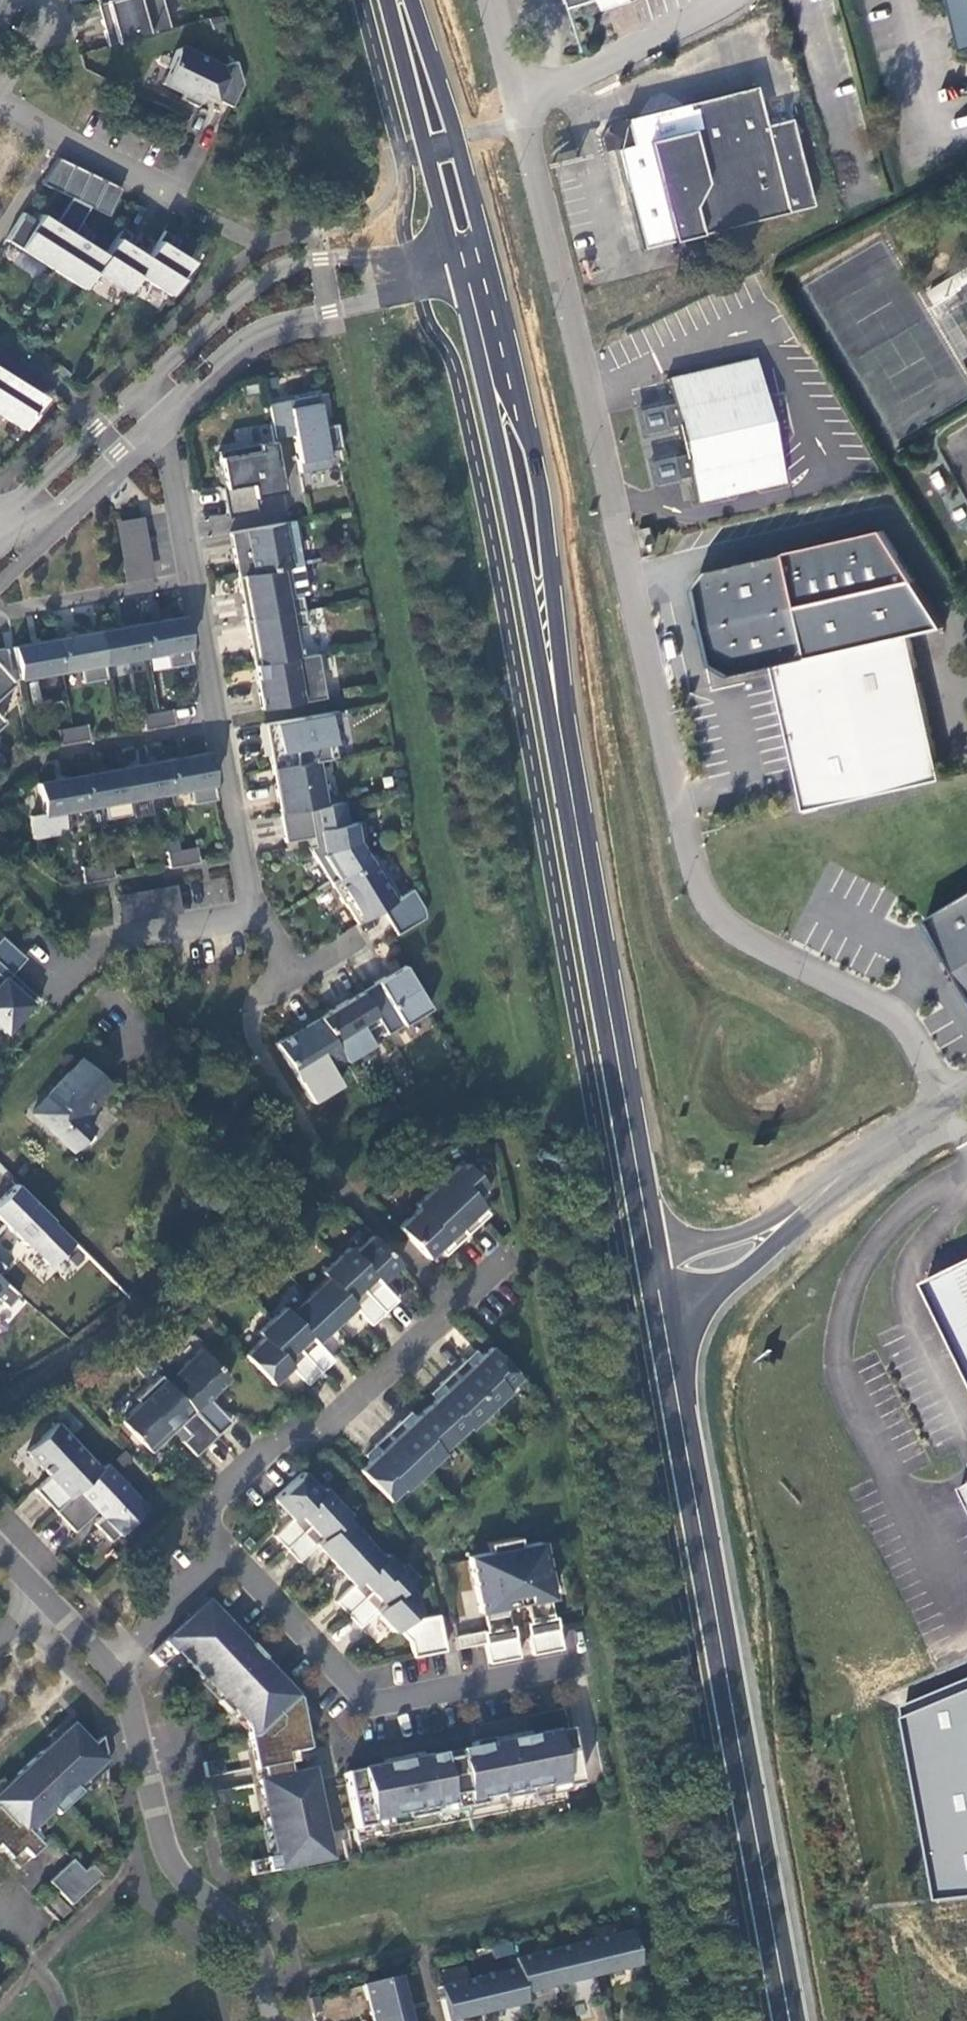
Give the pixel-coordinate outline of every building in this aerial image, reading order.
[(99,9),(130,0),(96,0),(99,9)] [(111,52),(173,34),(164,0),(130,0),(99,9),(111,52)] [(966,44),(966,0),(957,0),(966,44)] [(186,53),(179,55),(163,88),(185,99),(183,104),(200,112),(206,99),(211,97),(213,102),(234,113),(246,89),(239,66),(225,71),(186,53)] [(812,206),(790,117),(765,124),(756,86),(683,103),(671,96),(668,102),(653,105),(648,101),(638,116),(609,121),(602,134),(606,151),(617,148),(642,248),(691,236),(812,206)] [(642,248),(617,148),(606,151),(608,157),(630,251),(642,248)] [(60,163),(44,189),(63,199),(77,171),(60,163)] [(77,171),(63,199),(79,206),(92,178),(77,171)] [(92,178),(79,206),(92,213),(95,214),(108,186),(92,178)] [(111,222),(124,193),(108,186),(95,214),(111,222)] [(65,234),(42,220),(21,254),(53,274),(81,230),(71,224),(65,234)] [(84,246),(90,236),(81,230),(53,274),(85,294),(96,277),(107,260),(84,246)] [(150,263),(127,249),(133,239),(124,233),(107,260),(96,277),(129,298),(140,281),(139,280),(150,263)] [(172,301),(193,267),(170,252),(176,242),(167,236),(150,263),(139,280),(140,281),(172,301)] [(943,320),(966,358),(966,357),(966,305),(943,320)] [(783,481),(755,359),(666,378),(695,501),(783,481)] [(0,374),(0,402),(13,382),(0,374)] [(45,403),(13,382),(0,402),(0,419),(25,435),(45,403)] [(295,437),(297,471),(332,469),(326,397),(271,401),(273,438),(295,437)] [(660,407),(640,412),(645,432),(665,427),(660,407)] [(277,447),(220,457),(227,493),(224,493),(229,523),(259,517),(257,503),(286,497),(277,447)] [(672,457),(651,462),(656,483),(677,478),(672,457)] [(156,583),(153,566),(150,552),(148,538),(145,521),(115,526),(118,543),(121,557),(123,571),(126,588),(156,583)] [(285,528),(232,537),(240,582),(293,572),(285,528)] [(734,677),(777,668),(911,635),(945,627),(884,531),(709,569),(696,588),(713,664),(734,677)] [(304,601),(295,602),(290,573),(240,582),(243,598),(248,597),(250,608),(245,609),(248,626),(306,615),(304,601)] [(306,661),(301,632),(309,630),(306,615),(248,626),(251,642),(256,642),(258,652),(253,653),(255,670),(306,661)] [(186,621),(143,629),(149,661),(167,658),(170,673),(194,669),(186,621)] [(143,629),(101,637),(107,668),(149,661),(143,629)] [(777,668),(793,742),(929,713),(911,635),(777,668)] [(101,637),(59,644),(64,676),(82,673),(85,688),(109,684),(107,668),(101,637)] [(64,676),(59,644),(15,652),(19,674),(21,683),(21,684),(64,676)] [(21,683),(19,674),(12,676),(8,654),(0,655),(0,702),(21,683)] [(328,703),(320,659),(255,670),(259,689),(264,688),(266,697),(260,698),(264,715),(328,703)] [(929,713),(793,742),(803,788),(808,809),(834,803),(943,779),(941,770),(929,713)] [(159,717),(144,720),(147,735),(162,733),(177,730),(174,714),(159,717)] [(340,716),(266,729),(272,760),(274,774),(318,766),(338,762),(333,736),(338,735),(335,718),(340,717),(340,716)] [(92,745),(89,729),(74,732),(59,735),(62,750),(77,748),(92,745)] [(173,797),(191,794),(194,809),(219,805),(210,758),(167,766),(173,797)] [(125,773),(131,805),(173,797),(167,766),(125,773)] [(318,766),(274,774),(282,817),(326,810),(325,804),(318,766)] [(88,813),(106,809),(109,824),(133,820),(131,805),(125,773),(83,781),(88,813)] [(39,788),(45,820),(88,813),(83,781),(39,788)] [(368,846),(364,826),(349,829),(345,806),(282,818),(287,847),(306,844),(315,842),(317,851),(311,852),(332,887),(364,867),(360,847),(368,846)] [(315,842),(306,844),(311,852),(317,851),(315,842)] [(368,846),(360,847),(364,867),(371,863),(368,846)] [(183,854),(168,857),(171,873),(186,870),(202,868),(199,851),(183,854)] [(414,894),(402,902),(376,860),(371,863),(364,867),(332,887),(345,908),(346,907),(359,929),(383,914),(399,940),(428,922),(426,912),(414,894)] [(86,888),(101,885),(116,883),(114,866),(98,869),(83,872),(86,888)] [(208,898),(226,900),(228,878),(211,876),(208,898)] [(162,892),(148,895),(134,898),(118,900),(123,927),(139,925),(153,922),(167,919),(183,917),(178,890),(162,892)] [(926,919),(928,933),(937,936),(936,946),(946,950),(944,960),(953,962),(963,977),(962,987),(966,989),(966,894),(926,919)] [(29,956),(1,937),(0,938),(0,1030),(0,1029),(13,1038),(39,1002),(10,982),(29,956)] [(406,970),(387,982),(390,986),(408,975),(406,970)] [(387,982),(363,996),(382,1027),(389,1039),(432,1013),(408,975),(390,986),(387,982)] [(320,1022),(337,1050),(365,1033),(367,1036),(382,1027),(363,996),(320,1022)] [(328,1069),(331,1074),(346,1065),(337,1050),(320,1022),(318,1023),(318,1025),(306,1032),(308,1036),(299,1041),(296,1037),(295,1038),(278,1048),(301,1086),(328,1069)] [(318,1023),(296,1037),(299,1041),(308,1036),(306,1032),(318,1025),(318,1023)] [(79,1059),(30,1113),(71,1150),(93,1127),(82,1117),(111,1087),(79,1059)] [(553,1160),(535,1162),(536,1174),(554,1173),(553,1160)] [(461,1171),(458,1167),(429,1195),(468,1237),(482,1225),(475,1217),(484,1209),(474,1199),(487,1187),(467,1166),(461,1171)] [(60,1278),(87,1252),(19,1182),(0,1201),(0,1216),(60,1278)] [(418,1211),(399,1229),(429,1260),(439,1250),(448,1242),(455,1250),(468,1237),(429,1195),(415,1208),(418,1211)] [(484,1209),(475,1217),(482,1225),(490,1216),(484,1209)] [(349,1249),(336,1262),(385,1315),(399,1302),(382,1284),(400,1267),(373,1237),(354,1255),(349,1249)] [(448,1242),(439,1250),(446,1258),(455,1250),(448,1242)] [(8,1264),(13,1251),(0,1247),(0,1261),(8,1264)] [(43,1282),(54,1270),(31,1249),(20,1261),(43,1282)] [(385,1315),(336,1262),(323,1274),(328,1280),(309,1297),(337,1326),(355,1309),(372,1327),(385,1315)] [(928,1287),(939,1311),(966,1368),(966,1268),(928,1287)] [(26,1294),(0,1275),(0,1328),(26,1294)] [(337,1326),(309,1297),(291,1315),(285,1309),(272,1322),(322,1375),(335,1362),(318,1344),(337,1326)] [(322,1375),(272,1322),(259,1334),(264,1339),(246,1357),(273,1386),(292,1369),(309,1387),(322,1375)] [(521,1380),(492,1349),(482,1358),(473,1367),(467,1361),(454,1374),(490,1412),(510,1394),(508,1392),(521,1380)] [(218,1437),(231,1425),(208,1401),(230,1381),(202,1351),(186,1367),(186,1374),(171,1387),(218,1437)] [(477,1352),(467,1361),(473,1367),(482,1358),(477,1352)] [(490,1412),(454,1374),(440,1386),(446,1392),(436,1401),(426,1411),(455,1441),(468,1429),(470,1431),(490,1412)] [(218,1437),(171,1387),(162,1377),(137,1401),(141,1405),(122,1423),(152,1455),(174,1434),(196,1458),(218,1437)] [(440,1386),(431,1395),(436,1401),(446,1392),(440,1386)] [(455,1441),(426,1411),(417,1420),(407,1429),(401,1423),(388,1435),(424,1474),(444,1456),(442,1453),(455,1441)] [(411,1414),(401,1423),(407,1429),(417,1420),(411,1414)] [(36,1492),(57,1514),(102,1471),(58,1425),(28,1454),(51,1478),(36,1492)] [(424,1474),(388,1435),(375,1448),(380,1454),(371,1463),(361,1472),(390,1503),(403,1490),(404,1492),(424,1474)] [(375,1448),(365,1457),(371,1463),(380,1454),(375,1448)] [(105,1468),(117,1481),(120,1479),(108,1466),(105,1468)] [(117,1481),(105,1468),(102,1471),(57,1514),(76,1534),(102,1510),(107,1516),(96,1526),(112,1544),(133,1524),(128,1519),(144,1504),(120,1479),(117,1481)] [(322,1493),(304,1473),(275,1501),(293,1521),(275,1538),(287,1551),(338,1503),(326,1490),(322,1493)] [(350,1516),(338,1503),(287,1551),(299,1564),(317,1546),(336,1566),(365,1539),(347,1519),(350,1516)] [(128,1519),(133,1524),(149,1510),(144,1504),(128,1519)] [(384,1559),(365,1539),(336,1566),(355,1586),(337,1603),(349,1616),(399,1568),(387,1555),(384,1559)] [(490,1665),(520,1659),(514,1627),(511,1628),(507,1608),(510,1608),(506,1585),(519,1582),(523,1605),(527,1604),(531,1624),(527,1625),(533,1656),(564,1650),(558,1619),(554,1619),(548,1620),(544,1601),(550,1600),(554,1599),(543,1544),(521,1548),(520,1539),(489,1545),(491,1554),(469,1558),(480,1613),(483,1613),(489,1612),(493,1631),(487,1633),(484,1633),(490,1665)] [(403,1565),(399,1568),(349,1616),(361,1629),(377,1614),(396,1633),(399,1630),(413,1617),(418,1613),(414,1593),(407,1585),(412,1581),(410,1572),(403,1565)] [(519,1582),(506,1585),(510,1608),(523,1605),(519,1582)] [(550,1600),(544,1601),(548,1620),(554,1619),(550,1600)] [(493,1631),(489,1612),(483,1613),(487,1633),(493,1631)] [(247,1730),(256,1777),(290,1770),(289,1760),(311,1756),(304,1720),(309,1715),(223,1624),(217,1617),(198,1635),(190,1626),(152,1661),(163,1673),(179,1657),(223,1704),(219,1708),(231,1720),(235,1717),(247,1730)] [(430,1655),(423,1620),(417,1621),(413,1617),(399,1630),(411,1643),(414,1658),(430,1655)] [(439,1617),(423,1620),(430,1655),(446,1652),(439,1617)] [(927,1903),(966,1898),(966,1675),(897,1685),(927,1903)] [(0,1800),(0,1855),(20,1876),(43,1854),(29,1840),(54,1817),(58,1822),(82,1800),(78,1795),(103,1771),(99,1767),(106,1761),(102,1744),(93,1752),(74,1731),(44,1759),(43,1758),(19,1780),(20,1781),(0,1800)] [(395,1784),(347,1780),(358,1835),(375,1832),(374,1827),(407,1821),(408,1826),(437,1820),(436,1815),(452,1812),(453,1817),(487,1810),(486,1805),(502,1802),(503,1807),(533,1801),(532,1796),(564,1790),(565,1795),(583,1791),(572,1735),(511,1747),(510,1742),(474,1749),(475,1754),(426,1764),(425,1758),(406,1762),(407,1768),(395,1784)] [(217,1766),(206,1769),(209,1783),(220,1781),(217,1766)] [(263,1802),(275,1863),(251,1868),(253,1882),(261,1880),(307,1871),(304,1859),(330,1854),(316,1786),(294,1790),(292,1780),(258,1787),(261,1802),(263,1802)] [(223,1796),(212,1799),(215,1813),(226,1811),(223,1796)] [(85,1878),(74,1866),(51,1889),(73,1912),(104,1883),(93,1871),(85,1878)] [(58,1900),(51,1908),(63,1921),(71,1914),(58,1900)] [(631,1937),(592,1946),(601,1982),(640,1972),(631,1937)] [(592,1946),(554,1956),(562,1991),(601,1982),(592,1946)] [(562,1991),(554,1956),(515,1965),(517,1975),(523,2001),(562,1991)] [(478,1984),(487,2020),(526,2010),(523,2001),(517,1975),(478,1984)] [(365,1991),(372,2020),(410,2020),(401,1982),(365,1991)] [(478,1984),(439,1994),(446,2020),(481,2020),(487,2020),(478,1984)]
